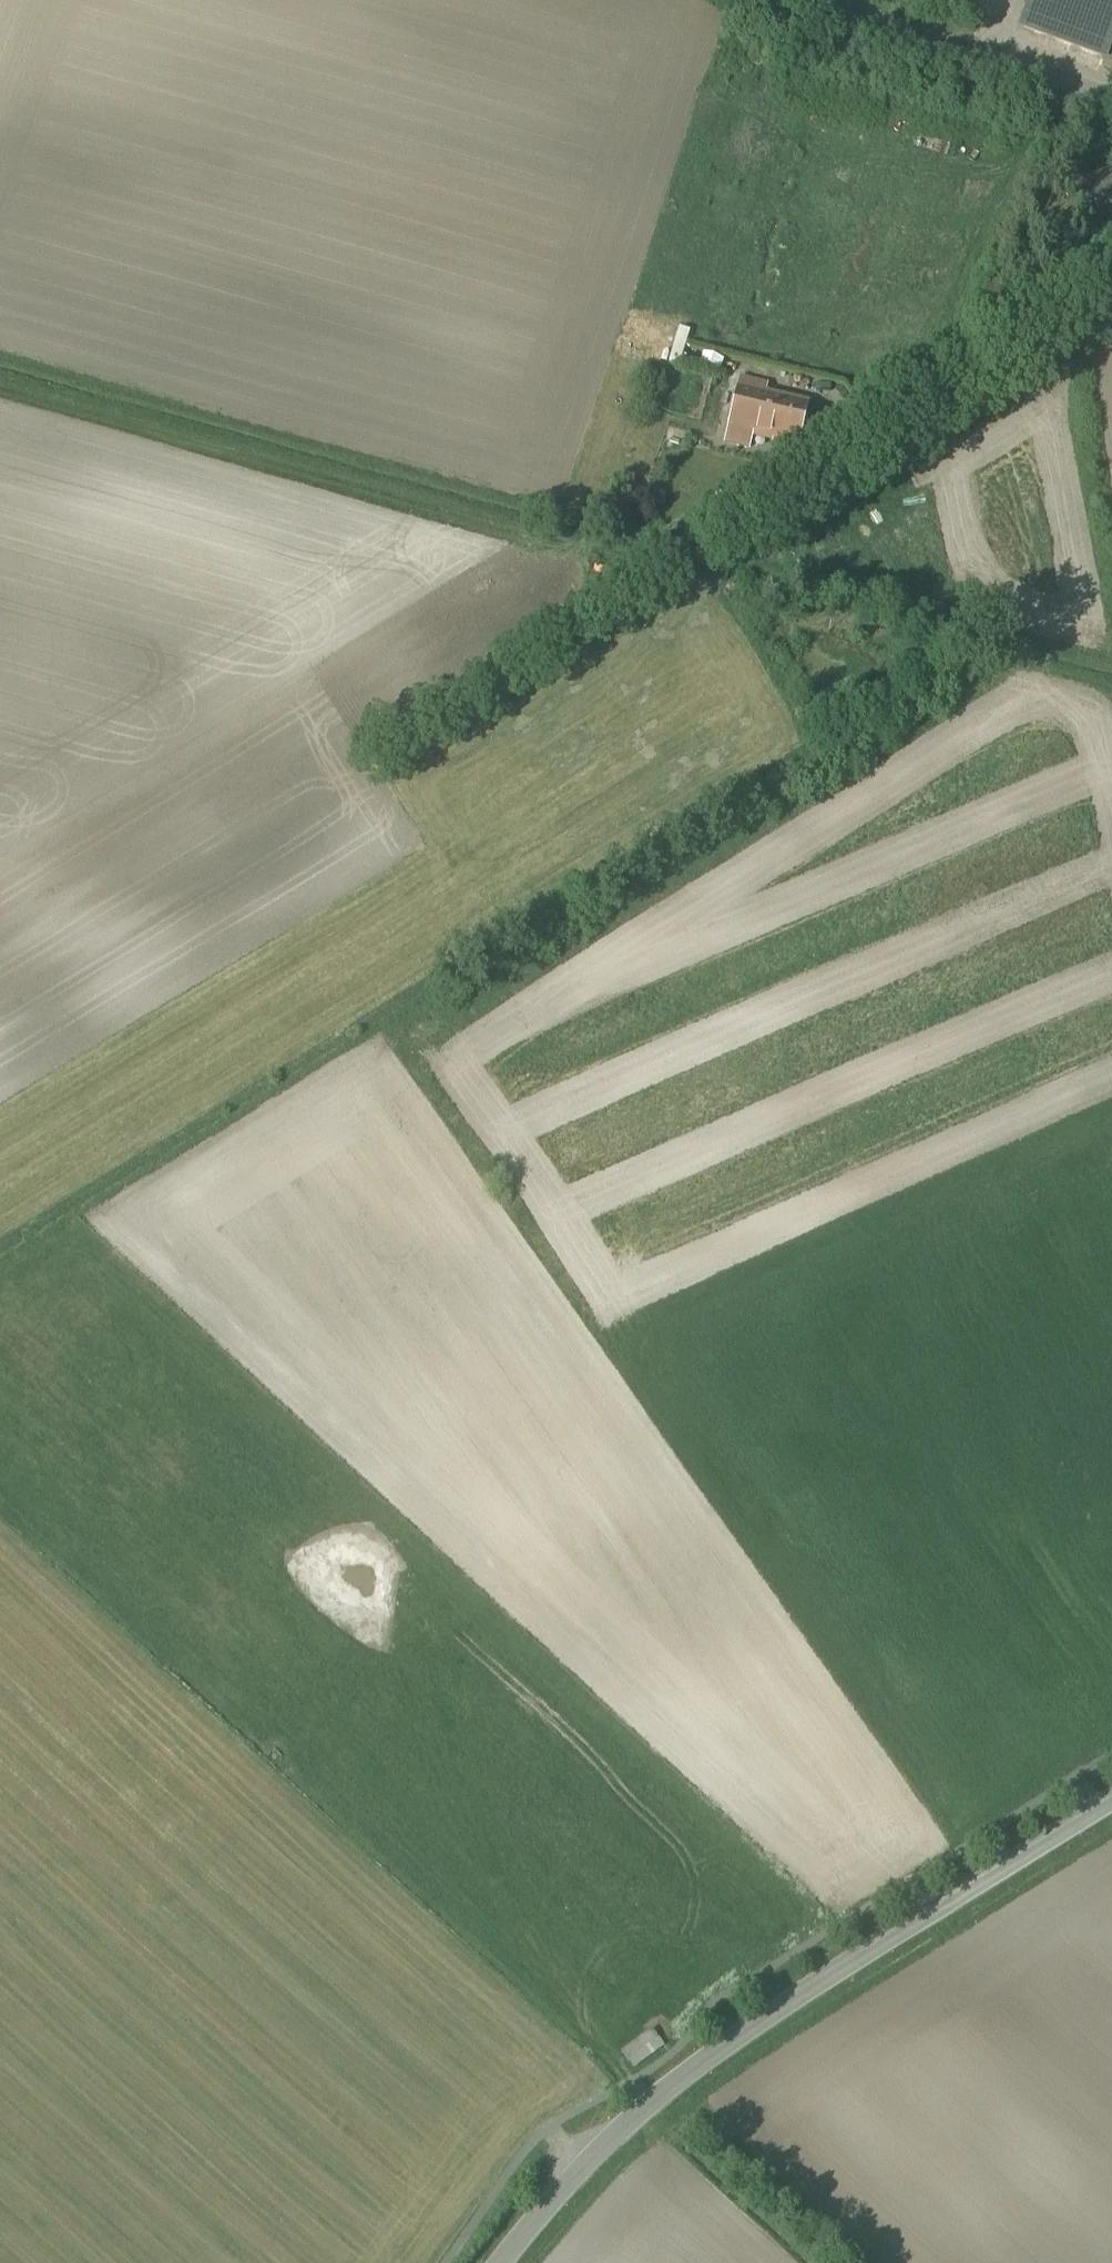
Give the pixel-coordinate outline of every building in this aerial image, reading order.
[(1020,35),(1111,68),(1111,0),(1033,0),(1020,35)] [(806,407),(763,397),(766,387),(739,381),(728,430),(797,446),(806,407)] [(663,2050),(650,2032),(621,2054),(634,2071),(663,2050)]
